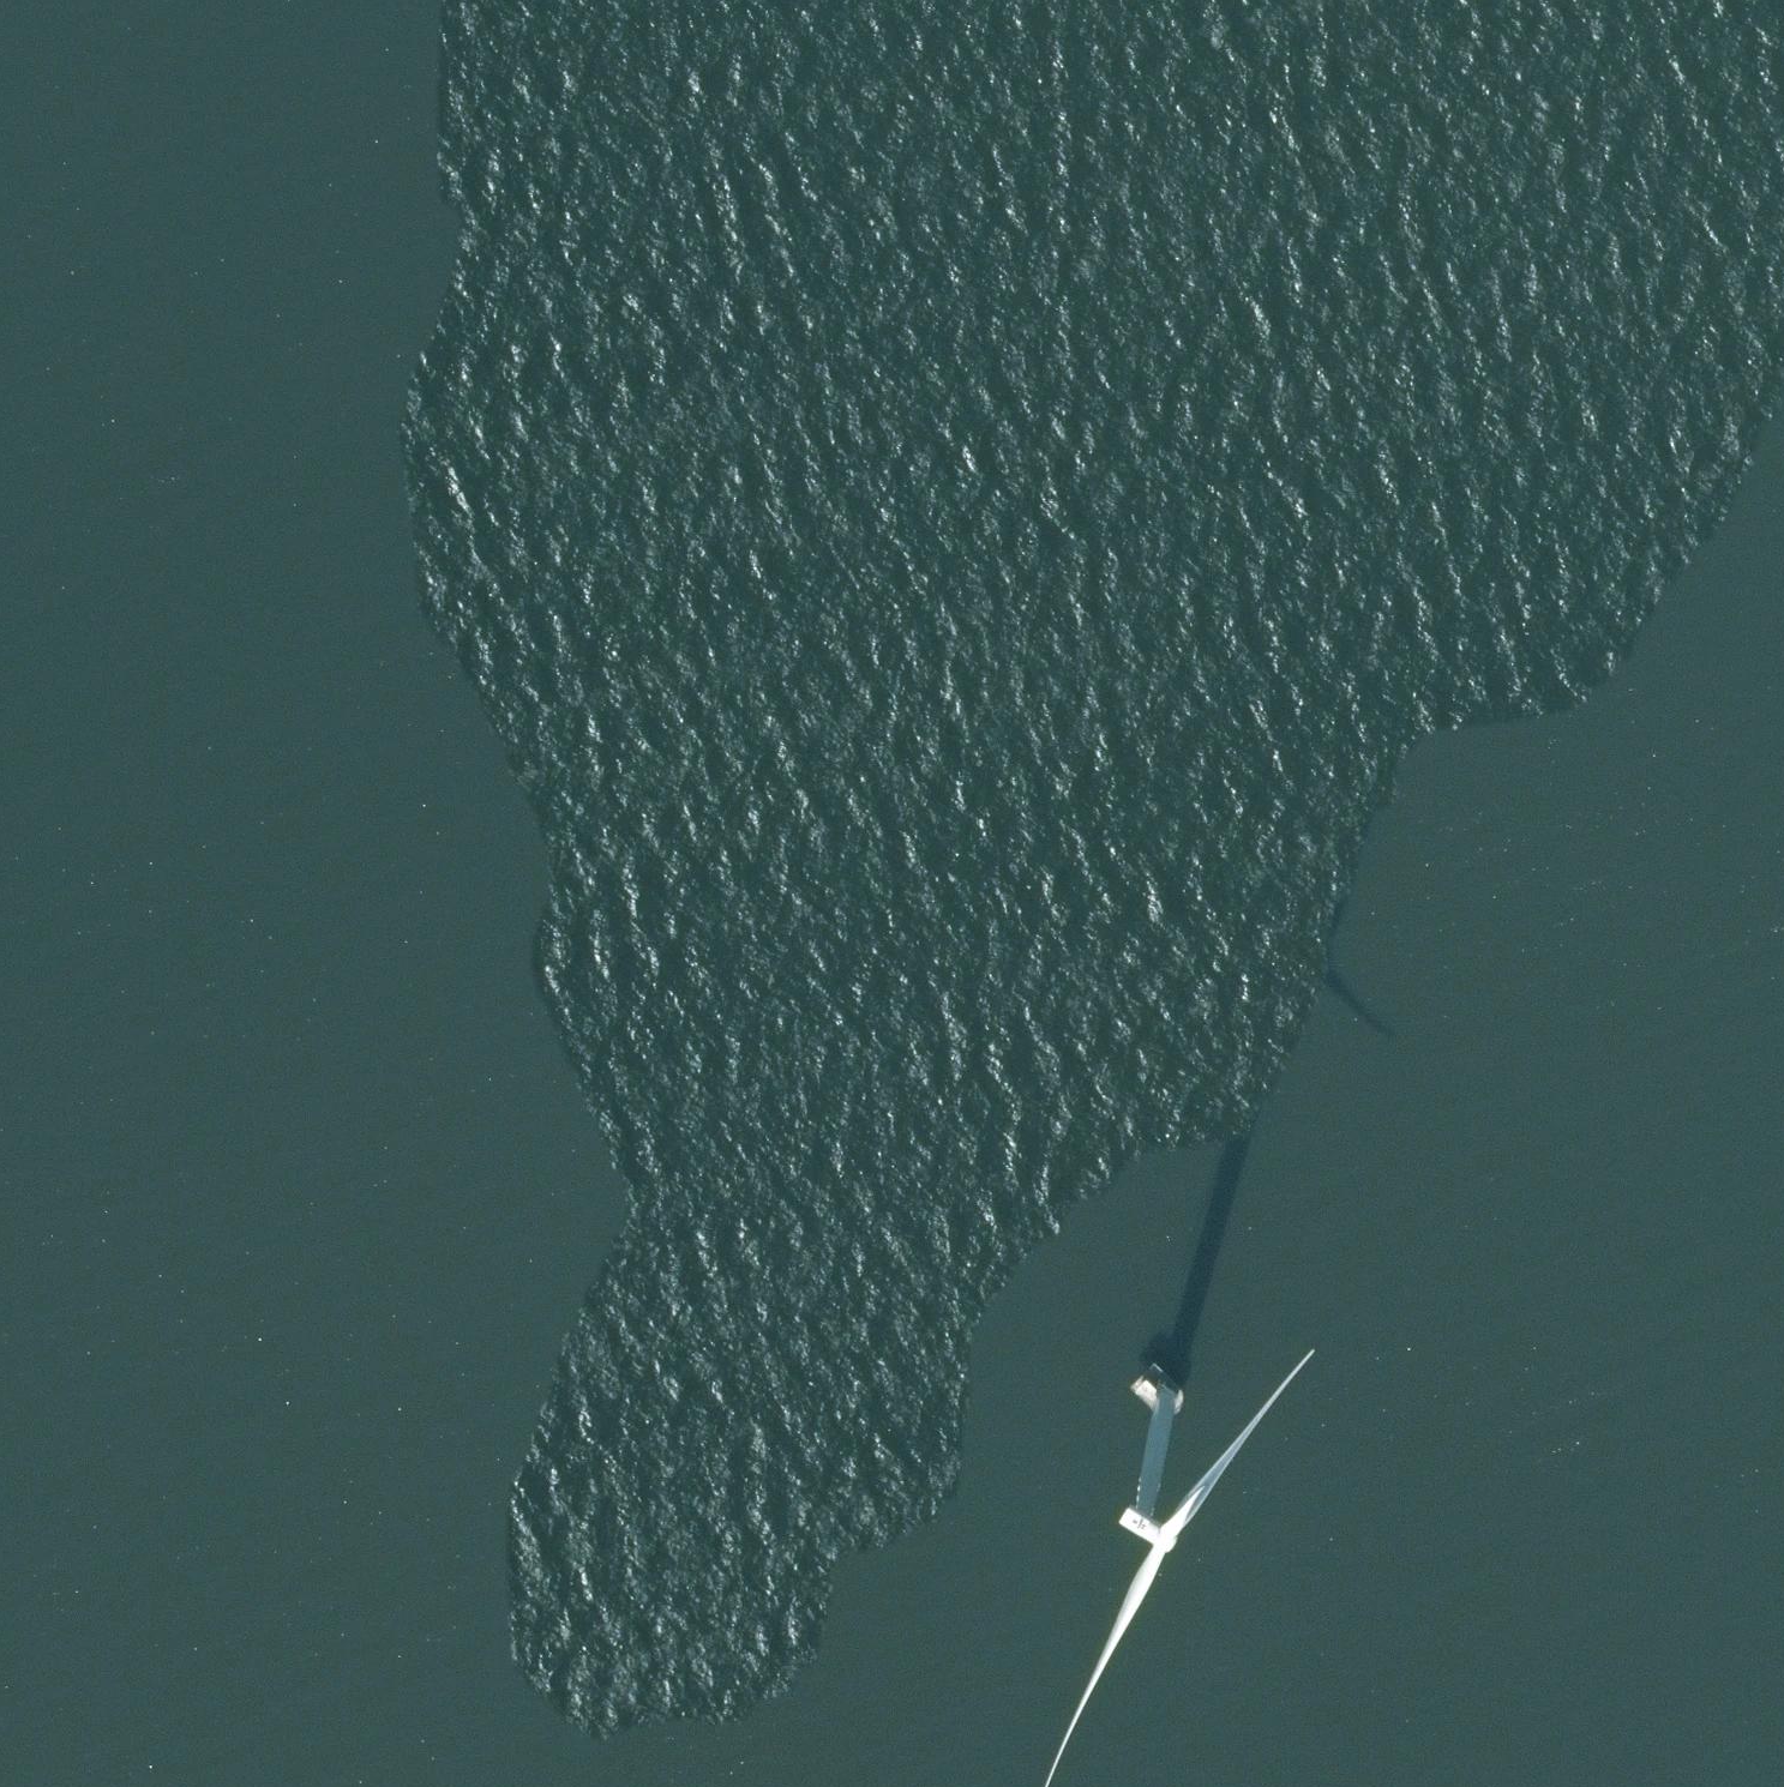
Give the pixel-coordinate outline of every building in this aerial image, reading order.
[(1156,1386),(1155,1391),(1156,1394),(1159,1398),(1162,1400),(1166,1401),(1171,1400),(1174,1398),(1176,1395),(1177,1390),(1176,1386),(1174,1382),(1171,1380),(1166,1379),(1162,1380),(1159,1382),(1156,1386)]
